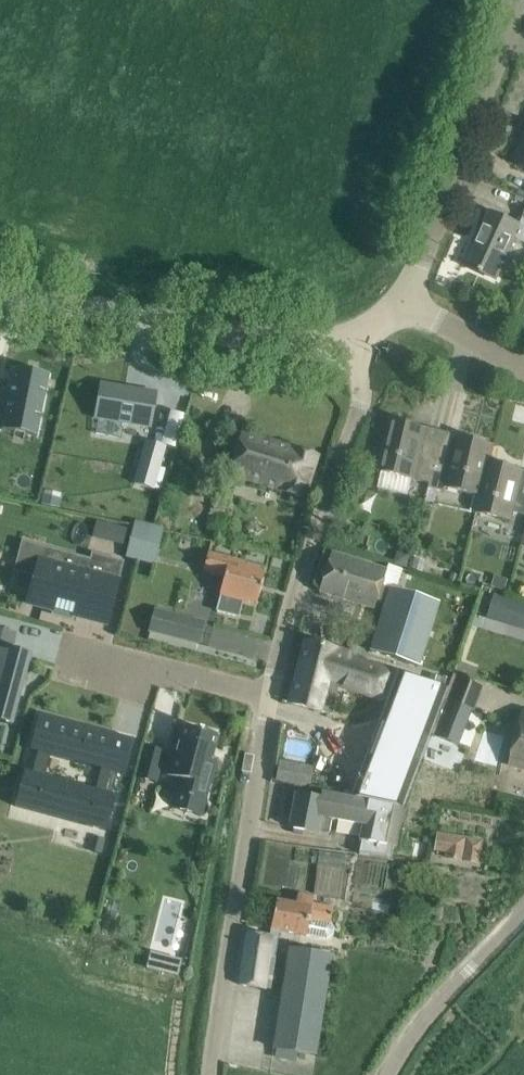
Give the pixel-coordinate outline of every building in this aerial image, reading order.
[(522,152),(519,151),(514,163),(523,167),(523,146),(522,152)] [(491,211),(472,253),(469,252),(464,264),(496,279),(514,238),(523,243),(523,216),(520,225),(491,211)] [(41,431),(52,373),(16,366),(5,424),(41,431)] [(97,404),(95,417),(151,426),(157,392),(101,383),(97,404)] [(431,483),(441,440),(424,436),(426,427),(392,419),(379,471),(431,483)] [(229,475),(284,491),(305,498),(318,455),(229,428),(223,449),(236,453),(229,475)] [(457,444),(441,440),(431,483),(480,495),(481,496),(489,460),(490,461),(494,444),(459,435),(457,444)] [(146,441),(135,482),(137,483),(153,488),(159,467),(165,446),(146,441)] [(490,461),(489,460),(481,496),(480,495),(476,512),(512,521),(514,512),(523,514),(523,477),(521,477),(523,469),(490,461)] [(134,519),(125,553),(140,557),(149,523),(134,519)] [(97,520),(93,536),(108,539),(112,523),(97,520)] [(31,601),(30,603),(79,616),(104,622),(105,623),(121,562),(97,555),(93,554),(91,561),(85,559),(44,549),(31,601)] [(418,665),(438,604),(437,604),(381,585),(387,570),(332,552),(319,591),(374,609),(376,601),(385,603),(370,650),(418,665)] [(396,555),(394,565),(407,568),(411,555),(401,552),(396,555)] [(225,575),(220,594),(221,594),(216,611),(239,616),(243,600),(256,604),(265,570),(244,565),(244,562),(208,553),(204,569),(225,575)] [(495,574),(491,585),(505,590),(509,579),(495,574)] [(494,595),(487,617),(507,623),(514,601),(498,596),(494,595)] [(206,608),(160,596),(154,617),(200,629),(206,608)] [(523,636),(523,603),(518,603),(514,635),(523,636)] [(214,623),(210,646),(234,650),(238,627),(214,623)] [(12,724),(30,654),(11,649),(16,633),(0,628),(0,721),(12,724)] [(340,690),(387,702),(398,672),(348,656),(349,652),(307,641),(292,702),(334,713),(340,690)] [(454,673),(474,678),(478,669),(459,661),(454,673)] [(387,702),(351,796),(403,807),(447,687),(398,672),(387,702)] [(454,673),(448,689),(430,737),(457,747),(481,684),(473,681),(474,678),(454,673)] [(510,764),(523,768),(523,711),(510,764)] [(24,770),(15,806),(36,812),(36,808),(87,822),(86,825),(107,831),(117,794),(108,792),(114,772),(122,774),(132,738),(111,732),(110,736),(59,722),(60,719),(39,713),(30,750),(38,752),(33,772),(24,770)] [(204,802),(216,760),(211,759),(218,735),(184,726),(176,755),(172,754),(167,775),(179,778),(175,794),(204,802)] [(138,776),(156,781),(164,751),(146,747),(138,776)] [(279,779),(317,784),(319,765),(281,761),(279,779)] [(394,847),(403,807),(351,796),(321,791),(320,798),(297,794),(291,827),(329,834),(332,819),(363,825),(360,840),(394,847)] [(437,856),(486,858),(488,835),(439,832),(437,856)] [(94,852),(102,854),(106,839),(99,837),(94,852)] [(276,900),(271,928),(271,929),(279,930),(279,929),(305,934),(329,939),(333,936),(335,929),(331,922),(330,922),(333,907),(332,907),(312,903),(313,902),(314,897),(298,894),(297,899),(296,904),(276,900)] [(279,930),(271,929),(270,936),(247,932),(239,984),(264,988),(264,987),(274,989),(279,957),(275,956),(279,930)] [(273,1047),(316,1054),(332,955),(289,949),(273,1047)] [(172,957),(168,972),(177,974),(181,959),(172,957)]
